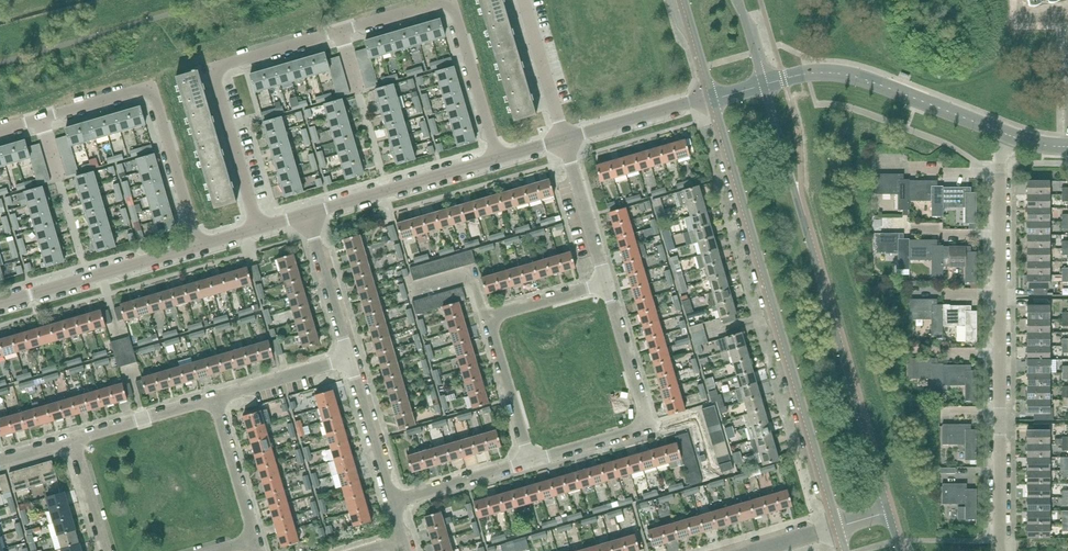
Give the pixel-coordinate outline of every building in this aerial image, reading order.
[(485,23),(508,17),(504,3),(505,2),(505,0),(479,0),(485,23)] [(511,29),(508,17),(485,23),(495,55),(517,49),(513,36),(515,35),(513,29),(511,29)] [(432,41),(445,37),(440,19),(427,23),(432,41)] [(420,45),(432,41),(427,23),(415,27),(420,45)] [(408,48),(420,45),(415,27),(403,30),(408,48)] [(396,52),(408,48),(403,30),(390,34),(396,52)] [(383,55),(396,52),(390,34),(378,38),(383,55)] [(371,59),(383,55),(378,38),(365,41),(367,48),(369,54),(371,59)] [(357,58),(369,54),(367,48),(355,52),(357,58)] [(521,62),(517,49),(495,55),(504,88),(527,82),(523,69),(524,68),(523,62),(521,62)] [(330,71),(329,66),(327,60),(325,53),(312,57),(318,74),(330,71)] [(371,61),(371,59),(369,54),(357,58),(359,64),(371,61)] [(329,66),(341,62),(340,56),(327,60),(329,66)] [(305,78),(318,74),(312,57),(300,60),(305,78)] [(438,61),(440,67),(453,64),(451,57),(438,61)] [(293,82),(305,78),(300,60),(288,64),(293,82)] [(360,70),(373,67),(371,61),(359,64),(360,70)] [(431,70),(440,67),(438,61),(430,63),(431,70)] [(330,72),(343,69),(341,62),(329,66),(330,71),(330,72)] [(281,85),(293,82),(288,64),(276,67),(281,85)] [(268,89),(281,85),(276,67),(263,71),(268,89)] [(362,77),(375,73),(373,67),(360,70),(362,77)] [(440,85),(458,80),(454,67),(436,72),(440,85)] [(332,78),(345,75),(343,69),(330,72),(332,78)] [(186,110),(208,104),(204,90),(206,90),(204,84),(202,84),(198,70),(196,71),(196,70),(193,71),(193,72),(176,77),(186,110)] [(255,92),(268,89),(263,71),(250,75),(255,92)] [(364,83),(377,79),(375,73),(362,77),(364,83)] [(334,85),(347,81),(345,75),(332,78),(334,85)] [(366,89),(378,85),(377,79),(364,83),(366,89)] [(444,97),(461,92),(458,80),(440,85),(444,97)] [(336,91),(349,87),(347,81),(334,85),(336,91)] [(531,95),(527,82),(504,88),(514,121),(536,115),(532,101),(534,101),(532,94),(531,95)] [(379,102),(397,97),(393,85),(376,90),(379,102)] [(338,97),(350,94),(349,87),(336,91),(338,97)] [(447,109),(465,104),(461,92),(444,97),(447,109)] [(383,115),(401,110),(397,97),(379,102),(383,115)] [(299,102),(301,108),(308,106),(307,100),(299,102)] [(328,117),(346,112),(342,100),(325,105),(328,117)] [(293,110),(301,108),(299,102),(291,104),(293,110)] [(195,142),(217,136),(214,123),(215,122),(213,116),(212,117),(208,104),(186,110),(195,142)] [(451,122),(468,116),(465,104),(447,109),(451,122)] [(133,128),(145,124),(140,107),(128,110),(133,128)] [(274,109),(276,115),(284,113),(283,107),(274,109)] [(263,119),(276,115),(274,109),(261,113),(263,119)] [(121,131),(133,128),(128,110),(115,114),(121,131)] [(387,127),(404,122),(401,110),(383,115),(387,127)] [(332,130),(349,125),(346,112),(328,117),(332,130)] [(108,135),(121,131),(115,114),(103,118),(108,135)] [(454,134),(472,129),(468,116),(451,122),(454,134)] [(267,135),(286,130),(282,117),(264,122),(267,135)] [(96,139),(108,135),(103,118),(91,121),(96,139)] [(84,142),(96,139),(91,121),(79,125),(84,142)] [(390,139),(408,134),(404,122),(387,127),(390,139)] [(71,146),(84,142),(79,125),(66,129),(68,136),(70,142),(71,146)] [(335,142),(353,137),(349,125),(332,130),(335,142)] [(458,147),(476,142),(472,129),(454,134),(458,147)] [(271,147),(289,142),(286,130),(267,135),(271,147)] [(394,151),(411,146),(408,134),(390,139),(394,151)] [(57,146),(70,142),(68,136),(55,139),(57,146)] [(205,175),(227,169),(223,156),(225,155),(223,149),(221,150),(217,136),(195,142),(205,175)] [(339,154),(356,149),(353,137),(335,142),(339,154)] [(27,147),(25,141),(25,140),(12,144),(17,162),(30,158),(29,153),(27,147)] [(677,160),(690,156),(685,140),(672,144),(677,160)] [(71,148),(71,146),(70,142),(57,146),(59,152),(71,148)] [(275,160),(293,154),(289,142),(271,147),(275,160)] [(5,165),(17,162),(12,144),(0,148),(5,165)] [(29,153),(41,150),(40,144),(27,147),(29,153)] [(670,162),(677,160),(672,144),(660,147),(664,163),(666,167),(671,166),(670,162)] [(139,148),(141,155),(153,151),(151,145),(139,148)] [(398,164),(415,159),(411,146),(394,151),(398,164)] [(652,167),(664,163),(660,147),(647,151),(652,167)] [(61,158),(73,154),(71,148),(59,152),(61,158)] [(132,157),(141,155),(139,148),(130,151),(132,157)] [(342,166),(360,161),(356,149),(339,154),(342,166)] [(31,160),(43,156),(41,150),(29,153),(30,158),(31,160)] [(639,171),(652,167),(647,151),(634,155),(639,171)] [(62,164),(75,160),(73,154),(61,158),(62,164)] [(140,172),(158,167),(154,154),(136,159),(140,172)] [(278,172),(296,167),(293,154),(275,160),(278,172)] [(626,174),(639,171),(634,155),(621,159),(626,174)] [(33,166),(45,162),(43,156),(31,160),(33,166)] [(325,158),(319,160),(321,167),(327,166),(326,162),(335,159),(334,156),(325,158)] [(614,178),(626,174),(621,159),(609,162),(614,178)] [(64,170),(77,166),(75,160),(62,164),(64,170)] [(346,179),(364,174),(360,161),(342,166),(346,179)] [(34,172),(47,169),(45,162),(33,166),(34,172)] [(601,182),(614,178),(609,162),(596,166),(601,182)] [(66,176),(79,173),(77,166),(64,170),(66,176)] [(144,184),(161,179),(158,167),(140,172),(144,184)] [(282,184),(300,179),(296,167),(278,172),(282,184)] [(36,178),(49,175),(47,169),(34,172),(36,178)] [(231,182),(227,169),(205,175),(215,209),(237,202),(233,188),(234,188),(233,182),(231,182)] [(80,190),(97,184),(93,172),(76,177),(80,190)] [(899,180),(899,175),(875,174),(875,194),(890,195),(890,192),(898,192),(898,210),(903,210),(903,216),(909,216),(909,211),(909,201),(909,181),(909,180),(899,180)] [(38,185),(51,181),(49,175),(36,178),(38,185)] [(326,185),(332,184),(329,176),(324,177),(326,185)] [(147,197),(165,192),(161,179),(144,184),(147,197)] [(286,197),(303,192),(300,179),(282,184),(286,197)] [(542,199),(554,195),(550,180),(537,183),(542,199)] [(23,183),(25,189),(33,187),(32,181),(23,183)] [(932,186),(932,181),(909,181),(909,201),(924,201),(923,198),(931,198),(931,217),(942,217),(942,208),(943,188),(943,186),(932,186)] [(1027,195),(1049,195),(1049,181),(1027,181),(1027,195)] [(529,203),(542,199),(537,183),(524,187),(529,203)] [(83,202),(101,197),(97,184),(80,190),(83,202)] [(682,206),(687,204),(703,199),(699,186),(678,192),(682,206)] [(29,205),(46,200),(42,187),(25,192),(29,205)] [(516,207),(529,203),(524,187),(512,191),(516,207)] [(966,193),(966,188),(943,188),(942,208),(957,208),(957,205),(965,205),(965,223),(969,223),(976,223),(976,193),(966,193)] [(504,210),(516,207),(512,191),(499,194),(504,210)] [(151,209),(169,204),(165,192),(147,197),(151,209)] [(491,214),(504,210),(499,194),(486,198),(491,214)] [(1027,208),(1049,208),(1049,195),(1027,195),(1027,208)] [(87,214),(104,209),(101,197),(83,202),(87,214)] [(478,218),(491,214),(486,198),(474,202),(478,218)] [(656,213),(664,211),(662,205),(660,198),(652,200),(656,213)] [(691,217),(706,212),(703,199),(687,204),(691,216),(691,217)] [(32,217),(50,212),(46,200),(29,205),(32,217)] [(466,221),(478,218),(474,202),(461,205),(466,221)] [(155,221),(172,216),(169,204),(151,209),(155,221)] [(453,225),(466,221),(461,205),(448,209),(453,225)] [(613,226),(629,221),(625,208),(610,213),(613,226)] [(1027,221),(1049,221),(1049,208),(1027,208),(1027,221)] [(88,218),(84,209),(77,212),(80,221),(88,218)] [(91,227),(108,222),(104,209),(87,214),(91,227)] [(440,229),(453,225),(448,209),(436,213),(440,229)] [(36,230),(53,224),(50,212),(32,217),(36,230)] [(689,231),(710,225),(706,212),(691,217),(691,216),(685,218),(689,231)] [(428,232),(440,229),(436,213),(423,216),(428,232)] [(158,234),(176,229),(172,216),(155,221),(158,234)] [(415,236),(428,232),(423,216),(410,220),(415,236)] [(402,240),(415,236),(410,220),(397,224),(402,240)] [(617,238),(633,234),(629,221),(613,226),(617,238)] [(1027,235),(1050,235),(1049,221),(1027,221),(1027,235)] [(94,239),(112,234),(108,222),(91,227),(94,239)] [(39,242),(57,237),(53,224),(36,230),(39,242)] [(392,242),(398,240),(394,225),(387,227),(392,242)] [(693,244),(714,237),(710,225),(689,231),(693,244)] [(98,252),(115,247),(112,234),(94,239),(98,252)] [(621,251),(637,246),(633,234),(617,238),(621,251)] [(899,239),(899,234),(875,234),(875,254),(890,254),(889,250),(897,250),(897,269),(908,269),(909,260),(909,239),(899,239)] [(348,253),(364,248),(360,235),(344,240),(348,253)] [(1055,243),(1050,243),(1050,235),(1027,235),(1027,248),(1050,248),(1055,248),(1055,243)] [(43,254),(61,249),(57,237),(39,242),(43,254)] [(696,256),(717,250),(714,237),(693,244),(696,256)] [(932,240),(909,240),(909,239),(909,260),(923,260),(923,257),(931,257),(931,276),(942,276),(942,266),(942,246),(932,246),(932,240)] [(624,263),(640,259),(637,246),(621,251),(624,263)] [(966,247),(943,247),(943,246),(942,246),(942,266),(957,267),(957,264),(965,264),(965,272),(965,283),(976,283),(976,252),(966,252),(966,247)] [(351,265),(367,261),(364,248),(348,253),(351,265)] [(1050,261),(1050,248),(1027,248),(1027,261),(1050,261)] [(42,268),(64,262),(61,249),(43,254),(45,262),(41,264),(42,268)] [(470,265),(476,263),(472,250),(466,252),(470,265)] [(699,269),(705,267),(721,262),(717,250),(696,256),(699,269)] [(463,266),(470,265),(466,252),(460,254),(463,266)] [(563,272),(575,268),(571,252),(558,256),(563,272)] [(281,272),(297,267),(293,254),(277,259),(281,272)] [(457,268),(463,266),(460,254),(454,255),(457,268)] [(451,270),(457,268),(454,255),(447,257),(451,270)] [(550,276),(563,272),(558,256),(545,260),(549,272),(550,276)] [(445,272),(451,270),(447,257),(441,259),(445,272)] [(439,274),(445,272),(441,259),(435,261),(438,272),(439,274)] [(628,276),(644,271),(640,259),(624,263),(628,276)] [(550,276),(549,272),(545,260),(533,263),(535,272),(537,279),(550,276)] [(371,273),(371,272),(367,261),(351,265),(355,278),(371,273)] [(439,274),(438,272),(435,261),(429,263),(431,272),(432,275),(439,274)] [(675,276),(682,274),(679,261),(671,264),(675,276)] [(1050,275),(1050,272),(1050,261),(1027,261),(1027,275),(1050,275)] [(725,275),(724,272),(721,262),(705,267),(709,279),(725,275)] [(432,275),(431,272),(429,263),(422,264),(425,272),(426,277),(432,275)] [(537,279),(535,272),(533,263),(520,267),(521,272),(524,283),(537,279)] [(426,277),(425,272),(422,264),(416,266),(418,272),(420,279),(426,277)] [(261,280),(259,272),(257,265),(251,267),(255,282),(261,280)] [(420,279),(418,272),(416,266),(410,268),(414,281),(420,279)] [(301,280),(299,272),(297,267),(281,272),(285,285),(301,280)] [(524,283),(521,272),(520,267),(507,271),(508,272),(512,287),(524,283)] [(239,287),(252,284),(247,268),(234,271),(234,272),(239,287)] [(239,287),(234,272),(234,271),(222,275),(226,291),(239,287)] [(512,287),(508,272),(507,271),(495,274),(499,290),(512,287)] [(632,289),(648,284),(644,271),(628,276),(632,289)] [(359,291),(375,286),(371,273),(355,278),(359,291)] [(486,294),(499,290),(495,274),(482,278),(486,294)] [(678,289),(686,287),(682,274),(675,276),(678,289)] [(214,295),(226,291),(222,275),(209,279),(214,295)] [(713,292),(728,288),(725,275),(709,279),(713,292)] [(1047,289),(1050,289),(1050,275),(1027,275),(1027,289),(1033,289),(1047,289)] [(201,298),(214,295),(209,279),(196,283),(201,298)] [(289,298),(305,293),(301,280),(285,285),(289,298)] [(188,302),(201,298),(196,283),(184,286),(188,302)] [(636,301),(652,297),(648,284),(632,289),(636,301)] [(176,306),(188,302),(184,286),(171,290),(176,306)] [(363,303),(378,299),(375,286),(359,291),(363,303)] [(466,300),(462,287),(456,289),(460,302),(466,300)] [(710,307),(712,306),(732,300),(728,288),(713,292),(708,294),(711,301),(708,302),(710,307)] [(454,304),(459,302),(460,302),(456,289),(450,291),(454,304)] [(163,309),(176,306),(171,290),(158,294),(163,309)] [(447,305),(454,304),(450,291),(443,292),(447,305)] [(441,307),(443,307),(447,305),(443,292),(437,294),(441,307)] [(292,310),(308,305),(305,293),(289,298),(292,310)] [(150,313),(163,309),(158,294),(146,297),(150,313)] [(435,309),(441,307),(437,294),(431,296),(435,309)] [(429,311),(435,309),(431,296),(425,298),(429,311)] [(138,317),(150,313),(146,297),(133,301),(138,317)] [(639,314),(655,309),(652,297),(636,301),(639,314)] [(422,313),(429,311),(425,298),(419,300),(422,313)] [(366,316),(382,311),(378,299),(363,303),(366,316)] [(942,305),(932,305),(932,299),(909,299),(909,320),(923,319),(924,316),(931,316),(931,335),(943,335),(942,326),(942,305)] [(416,314),(422,313),(419,300),(412,302),(416,314)] [(720,318),(722,318),(734,314),(736,314),(732,300),(712,306),(713,311),(718,310),(720,318)] [(125,321),(138,317),(133,301),(120,305),(121,306),(124,319),(125,321)] [(447,319),(462,315),(459,302),(454,304),(447,305),(443,307),(447,319)] [(296,323),(312,318),(308,305),(292,310),(296,323)] [(966,306),(949,306),(949,305),(942,305),(942,326),(958,326),(957,341),(965,341),(965,342),(977,342),(976,311),(976,312),(971,312),(971,306),(966,306)] [(118,321),(124,319),(121,306),(114,308),(118,321)] [(1050,319),(1050,306),(1047,306),(1033,306),(1027,306),(1027,319),(1050,319)] [(643,327),(659,322),(655,309),(639,314),(643,327)] [(106,325),(102,312),(101,310),(89,314),(93,330),(106,326),(106,325)] [(106,325),(112,323),(108,310),(102,312),(106,325)] [(370,328),(386,324),(382,311),(366,316),(370,328)] [(81,334),(93,330),(89,314),(76,318),(81,334)] [(724,324),(736,320),(734,314),(722,318),(724,324)] [(450,332),(466,327),(462,315),(447,319),(450,332)] [(68,337),(81,334),(76,318),(63,322),(68,337)] [(299,335),(316,331),(312,318),(296,323),(299,335)] [(1027,333),(1050,333),(1050,319),(1027,319),(1027,333)] [(55,341),(68,337),(63,322),(50,325),(55,341)] [(647,339),(663,335),(659,322),(643,327),(647,339)] [(374,341),(390,337),(386,324),(370,328),(374,341)] [(691,333),(704,330),(702,324),(689,327),(691,333)] [(42,345),(55,341),(50,325),(38,329),(42,345)] [(454,345),(470,340),(466,327),(450,332),(454,345)] [(727,337),(740,333),(738,327),(726,331),(727,337)] [(30,348),(42,345),(38,329),(25,333),(30,348)] [(693,340),(706,336),(704,330),(691,333),(693,340)] [(303,348),(319,343),(316,331),(299,335),(303,348)] [(17,352),(30,348),(25,333),(12,336),(17,352)] [(721,353),(727,351),(745,346),(742,333),(740,333),(727,337),(726,338),(723,338),(717,340),(721,353)] [(1027,346),(1050,346),(1050,333),(1027,333),(1027,346)] [(650,352),(666,347),(663,335),(647,339),(650,352)] [(17,352),(12,336),(0,340),(4,356),(17,352)] [(695,346),(708,342),(706,336),(693,340),(695,346)] [(133,349),(133,348),(130,337),(123,339),(127,351),(133,349)] [(377,354),(393,349),(390,337),(374,341),(377,354)] [(120,353),(127,351),(123,339),(117,340),(120,353)] [(282,349),(279,341),(279,339),(273,341),(277,356),(283,354),(282,349)] [(114,355),(120,353),(117,340),(110,342),(114,355)] [(458,357),(474,353),(470,340),(454,345),(458,357)] [(260,361),(274,357),(269,341),(256,345),(260,361)] [(248,364),(260,361),(256,345),(243,348),(248,364)] [(749,358),(748,355),(745,346),(727,351),(730,351),(733,363),(749,358)] [(1027,360),(1050,360),(1050,346),(1027,346),(1027,360)] [(654,364),(670,360),(666,347),(650,352),(654,364)] [(235,368),(248,364),(243,348),(231,352),(235,368)] [(137,362),(134,351),(133,349),(127,351),(130,364),(137,362)] [(381,367),(397,362),(393,349),(377,354),(381,367)] [(124,366),(130,364),(127,351),(120,353),(124,366)] [(222,372),(218,356),(217,352),(211,354),(212,358),(205,360),(210,375),(222,372)] [(222,372),(235,368),(231,352),(218,356),(222,372)] [(118,368),(124,366),(120,353),(114,355),(118,368)] [(462,370),(477,365),(474,353),(458,357),(462,370)] [(737,376),(753,371),(749,358),(733,363),(737,376)] [(932,364),(932,359),(909,359),(909,379),(923,379),(923,376),(932,376),(932,395),(943,395),(942,385),(942,364),(932,364)] [(197,379),(210,375),(205,360),(192,363),(197,379)] [(658,377),(674,372),(670,360),(654,364),(658,377)] [(1027,373),(1050,373),(1050,360),(1027,360),(1027,373)] [(715,371),(725,366),(723,361),(713,366),(715,371)] [(385,380),(401,375),(397,362),(381,367),(385,380)] [(50,372),(57,370),(56,363),(48,365),(50,372)] [(184,383),(197,379),(192,363),(180,367),(184,383)] [(435,378),(439,377),(436,364),(431,365),(435,378)] [(966,366),(943,366),(943,364),(942,364),(942,385),(957,385),(957,382),(965,382),(965,401),(977,401),(977,371),(966,371),(966,366)] [(43,374),(50,372),(48,365),(41,367),(43,374)] [(465,383),(481,378),(477,365),(462,370),(465,383)] [(172,387),(184,383),(180,367),(167,371),(172,387)] [(159,390),(172,387),(167,371),(154,374),(159,390)] [(741,388),(757,384),(753,371),(737,376),(732,377),(734,384),(739,382),(741,388)] [(662,390),(677,385),(674,372),(658,377),(662,390)] [(1027,386),(1050,386),(1050,373),(1027,373),(1027,386)] [(146,394),(159,390),(154,374),(142,378),(142,380),(146,392),(146,394)] [(389,392),(404,387),(401,375),(385,380),(389,392)] [(469,395),(485,390),(481,378),(465,383),(469,395)] [(139,394),(146,392),(142,380),(136,381),(139,394)] [(127,398),(133,396),(130,383),(123,385),(127,398)] [(127,398),(123,385),(123,384),(110,387),(115,403),(127,399),(127,398)] [(739,402),(744,401),(760,396),(757,384),(741,388),(736,390),(739,402)] [(665,402),(681,398),(677,385),(662,390),(665,402)] [(1027,400),(1050,400),(1050,386),(1027,386),(1027,400)] [(102,407),(115,403),(110,387),(98,391),(102,407)] [(392,404),(408,400),(404,387),(389,392),(392,404)] [(319,408),(337,403),(333,390),(315,395),(319,408)] [(473,409),(489,404),(485,390),(469,395),(473,409)] [(89,411),(102,407),(98,391),(85,395),(89,411)] [(76,414),(89,411),(85,395),(72,399),(76,414)] [(748,414),(764,409),(760,396),(744,401),(748,414)] [(685,411),(681,398),(665,402),(669,415),(685,411)] [(64,418),(76,414),(72,399),(59,402),(64,418)] [(396,417),(412,412),(408,400),(392,404),(396,417)] [(1053,407),(1050,407),(1050,400),(1027,400),(1027,414),(1033,414),(1047,413),(1047,420),(1053,420),(1053,407)] [(51,422),(64,418),(59,402),(47,406),(51,422)] [(323,422),(341,417),(337,403),(319,408),(323,422)] [(39,425),(51,422),(47,406),(34,410),(39,425)] [(704,415),(716,412),(714,406),(702,409),(704,415)] [(747,428),(768,422),(764,409),(748,414),(743,415),(747,428)] [(26,429),(39,425),(34,410),(21,413),(26,429)] [(247,429),(264,424),(261,411),(243,416),(247,429)] [(400,430),(416,425),(412,412),(396,417),(400,430)] [(706,422),(718,418),(716,412),(704,415),(706,422)] [(14,433),(26,429),(21,413),(9,417),(14,433)] [(0,420),(0,436),(0,437),(14,433),(9,417),(0,420)] [(327,434),(344,429),(341,417),(323,422),(327,434)] [(707,428),(720,424),(718,418),(706,422),(707,428)] [(750,440),(771,434),(768,422),(747,428),(750,440)] [(251,443),(268,438),(264,424),(247,429),(251,443)] [(709,434),(722,430),(720,424),(707,428),(709,434)] [(966,430),(966,425),(942,425),(942,445),(957,445),(957,442),(965,442),(965,460),(977,460),(977,430),(966,430)] [(331,448),(348,443),(344,429),(327,434),(331,448)] [(488,450),(501,446),(497,430),(484,434),(488,450)] [(711,440),(724,436),(722,430),(709,434),(711,440)] [(1027,444),(1050,444),(1050,430),(1034,430),(1027,430),(1027,444)] [(677,442),(690,439),(688,433),(675,436),(677,442)] [(476,454),(488,450),(484,434),(471,438),(476,454)] [(754,453),(759,451),(775,447),(771,434),(750,440),(754,453)] [(713,446),(726,443),(724,436),(711,440),(713,446)] [(255,455),(272,450),(268,438),(251,443),(255,455)] [(463,457),(476,454),(471,438),(458,441),(463,457)] [(679,449),(692,445),(690,439),(677,442),(677,443),(679,449)] [(450,461),(463,457),(458,441),(446,445),(450,461)] [(335,461),(352,456),(348,443),(331,448),(335,461)] [(681,459),(680,455),(679,449),(677,443),(664,447),(669,462),(681,459)] [(715,452),(727,449),(726,443),(713,446),(715,452)] [(1027,458),(1050,458),(1050,444),(1027,444),(1027,458)] [(438,465),(450,461),(446,445),(433,449),(438,465)] [(680,455),(693,451),(692,445),(679,449),(680,455)] [(656,466),(669,462),(664,447),(652,450),(656,466)] [(763,465),(779,460),(775,447),(759,451),(763,465)] [(425,468),(438,465),(433,449),(420,453),(425,468)] [(716,459),(729,455),(727,449),(715,452),(716,459)] [(259,469),(276,463),(272,450),(255,455),(259,469)] [(644,470),(656,466),(652,450),(639,454),(644,470)] [(682,461),(695,458),(693,451),(680,455),(681,459),(682,459),(682,461)] [(412,472),(425,468),(420,453),(407,456),(412,472)] [(631,474),(644,470),(639,454),(626,458),(631,474)] [(731,461),(729,455),(716,459),(718,465),(719,465),(731,461)] [(339,474),(356,469),(352,456),(335,461),(328,463),(332,476),(339,474)] [(618,477),(631,474),(626,458),(614,461),(618,477)] [(684,467),(697,464),(695,458),(682,461),(684,467)] [(1027,471),(1050,471),(1050,458),(1027,458),(1027,471)] [(43,484),(58,480),(52,460),(37,465),(43,484)] [(606,481),(618,477),(614,461),(601,465),(606,481)] [(721,473),(733,469),(731,461),(719,465),(721,473)] [(263,482),(280,477),(276,463),(259,469),(263,482)] [(686,474),(699,470),(697,464),(684,467),(686,474)] [(29,488),(43,484),(37,465),(23,469),(29,488)] [(593,485),(606,481),(601,465),(588,469),(593,485)] [(15,492),(29,488),(23,469),(9,473),(15,492)] [(342,487),(360,482),(356,469),(339,474),(342,487)] [(580,488),(593,485),(588,469),(576,473),(580,488)] [(688,480),(701,476),(699,470),(686,474),(688,480)] [(1027,484),(1050,484),(1050,471),(1027,471),(1027,484)] [(568,492),(580,488),(576,473),(563,476),(568,492)] [(11,492),(6,474),(0,475),(0,482),(4,494),(11,492)] [(555,496),(568,492),(563,476),(550,480),(555,496)] [(690,486),(702,482),(701,476),(688,480),(690,486)] [(266,495),(284,490),(280,477),(263,482),(266,495)] [(542,499),(555,496),(550,480),(538,484),(542,499)] [(346,500),(364,495),(360,482),(342,487),(346,500)] [(530,503),(542,499),(538,484),(525,487),(530,503)] [(966,489),(966,484),(942,484),(942,504),(957,504),(957,501),(965,501),(965,520),(977,520),(977,489),(966,489)] [(1027,498),(1050,498),(1050,484),(1027,484),(1027,498)] [(517,507),(530,503),(525,487),(512,491),(517,507)] [(270,508),(288,503),(284,490),(266,495),(270,508)] [(779,510),(792,506),(788,490),(775,494),(779,510)] [(504,510),(517,507),(512,491),(500,495),(504,510)] [(51,511),(68,506),(64,492),(47,497),(51,511)] [(767,514),(779,510),(775,494),(762,498),(767,514)] [(350,513),(367,508),(364,495),(346,500),(350,513)] [(491,514),(504,510),(500,495),(487,498),(491,514)] [(479,518),(491,514),(487,498),(474,502),(479,518)] [(754,517),(767,514),(762,498),(749,502),(754,517)] [(1027,511),(1050,511),(1050,498),(1027,498),(1027,511)] [(614,508),(619,506),(626,504),(625,499),(612,503),(614,508)] [(741,521),(754,517),(749,502),(737,505),(741,521)] [(274,521),(292,516),(288,503),(270,508),(274,521)] [(601,512),(607,510),(614,508),(612,503),(599,507),(601,512)] [(729,525),(741,521),(737,505),(724,509),(729,525)] [(54,523),(72,518),(68,506),(51,511),(54,523)] [(354,526),(371,521),(367,508),(350,513),(354,526)] [(716,528),(729,525),(724,509),(711,513),(716,528)] [(1027,525),(1050,524),(1050,511),(1027,511),(1027,525)] [(429,530),(445,525),(441,512),(425,516),(429,530)] [(703,532),(716,528),(711,513),(699,516),(703,532)] [(563,523),(568,521),(575,519),(574,514),(561,518),(563,523)] [(278,534),(295,529),(292,516),(274,521),(278,534)] [(691,536),(703,532),(699,516),(686,520),(691,536)] [(58,536),(75,531),(72,518),(54,523),(58,536)] [(678,539),(691,536),(686,520),(673,524),(678,539)] [(665,543),(678,539),(673,524),(661,527),(665,543)] [(1027,538),(1050,538),(1050,524),(1027,525),(1027,538)] [(432,542),(448,538),(445,525),(429,530),(432,542)] [(652,547),(665,543),(661,527),(648,531),(652,547)] [(282,547),(299,542),(295,529),(278,534),(282,547)] [(62,549),(79,544),(75,531),(58,536),(62,549)] [(640,550),(635,534),(622,538),(626,550),(638,550),(640,550)] [(452,550),(448,538),(432,542),(435,550),(449,550),(452,550)] [(622,538),(609,542),(612,550),(626,550),(622,538)] [(502,549),(507,548),(514,546),(513,541),(500,544),(502,549)] [(609,542),(597,546),(598,550),(612,550),(609,542)]
